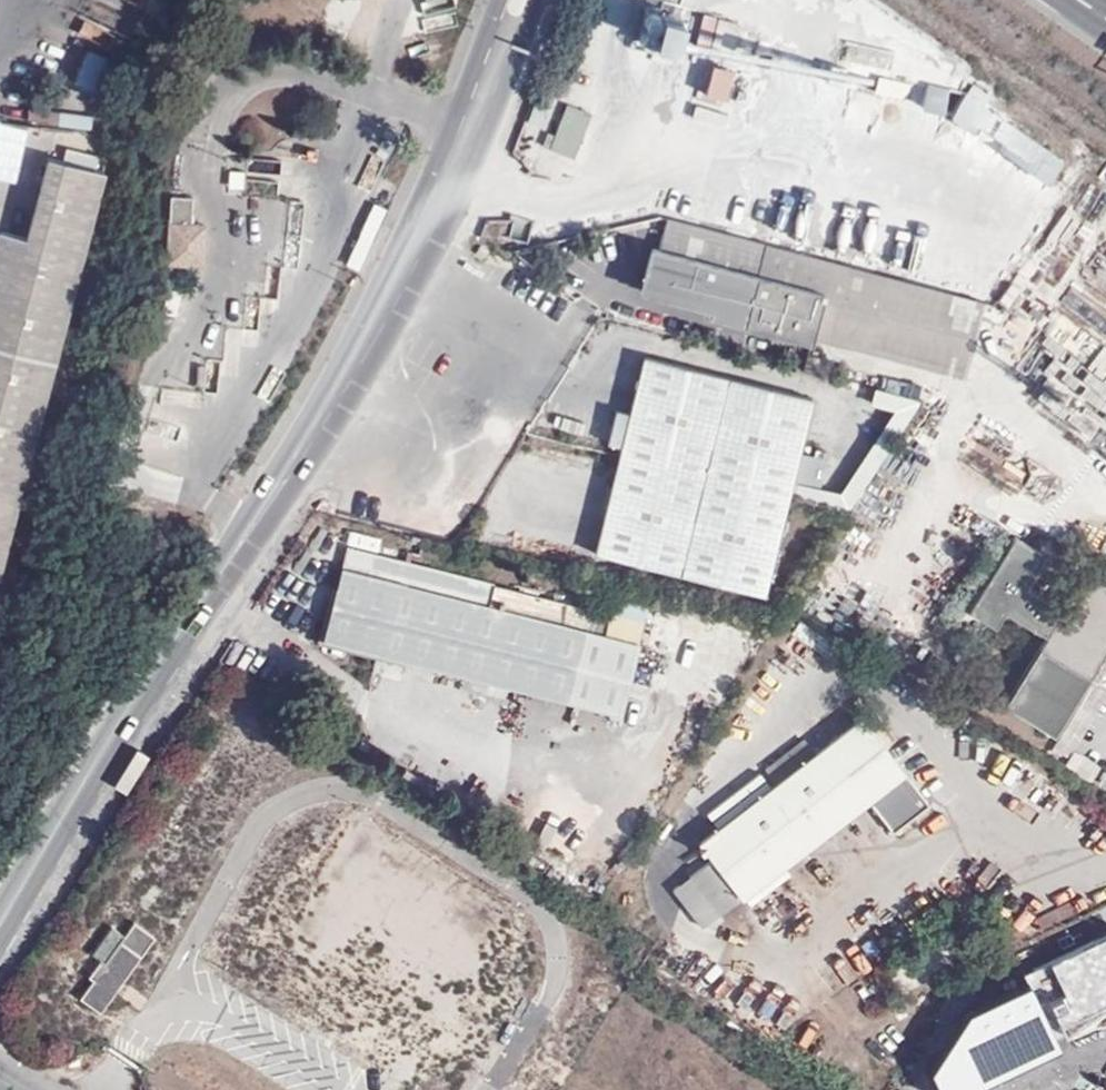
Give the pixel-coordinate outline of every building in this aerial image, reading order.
[(648,55),(671,60),(681,14),(658,9),(648,55)] [(96,91),(110,56),(86,47),(72,81),(96,91)] [(730,68),(710,63),(703,92),(724,96),(730,68)] [(941,109),(948,89),(928,83),(922,103),(941,109)] [(964,93),(951,112),(1047,178),(1061,158),(964,93)] [(529,121),(548,127),(556,104),(536,98),(529,121)] [(590,113),(566,104),(555,134),(548,132),(542,145),(573,157),(590,113)] [(694,107),(692,121),(720,125),(722,111),(694,107)] [(3,578),(32,465),(109,173),(48,159),(28,238),(0,231),(0,577),(3,578)] [(190,218),(191,194),(170,193),(165,258),(196,260),(199,219),(190,218)] [(759,246),(658,220),(651,251),(643,252),(636,278),(641,291),(740,317),(759,246)] [(740,317),(809,336),(829,264),(759,246),(740,317)] [(957,375),(976,300),(829,264),(809,336),(957,375)] [(804,398),(640,359),(593,557),(759,594),(804,398)] [(823,501),(848,506),(876,461),(883,428),(897,431),(912,407),(914,396),(873,387),(870,404),(889,408),(886,420),(841,492),(819,487),(825,458),(799,452),(793,482),(823,501)] [(971,615),(998,627),(1035,545),(1008,534),(971,615)] [(589,613),(341,546),(317,637),(484,683),(613,716),(627,667),(658,675),(666,650),(585,628),(589,613)] [(1043,638),(1004,705),(1053,736),(1100,657),(1105,660),(1105,593),(1080,578),(1043,638)] [(614,598),(606,633),(637,640),(646,605),(614,598)] [(860,715),(883,745),(893,737),(870,708),(860,715)] [(926,803),(883,745),(860,715),(698,842),(712,860),(738,894),(866,797),(890,831),(926,803)] [(719,910),(738,894),(712,860),(691,876),(719,910)] [(701,926),(719,910),(691,876),(674,890),(701,926)] [(155,936),(134,921),(125,935),(113,927),(95,952),(99,954),(97,957),(101,959),(89,976),(93,979),(80,998),(101,1012),(115,992),(109,987),(118,975),(124,979),(155,936)] [(1071,1016),(1105,999),(1105,932),(1030,967),(1036,981),(970,1014),(995,1065),(1057,1033),(1053,1020),(1068,1013),(1071,1016)] [(124,979),(118,975),(109,987),(115,992),(124,979)] [(1074,1025),(1071,1016),(1068,1013),(1053,1020),(1057,1033),(1058,1033),(1074,1025)]
